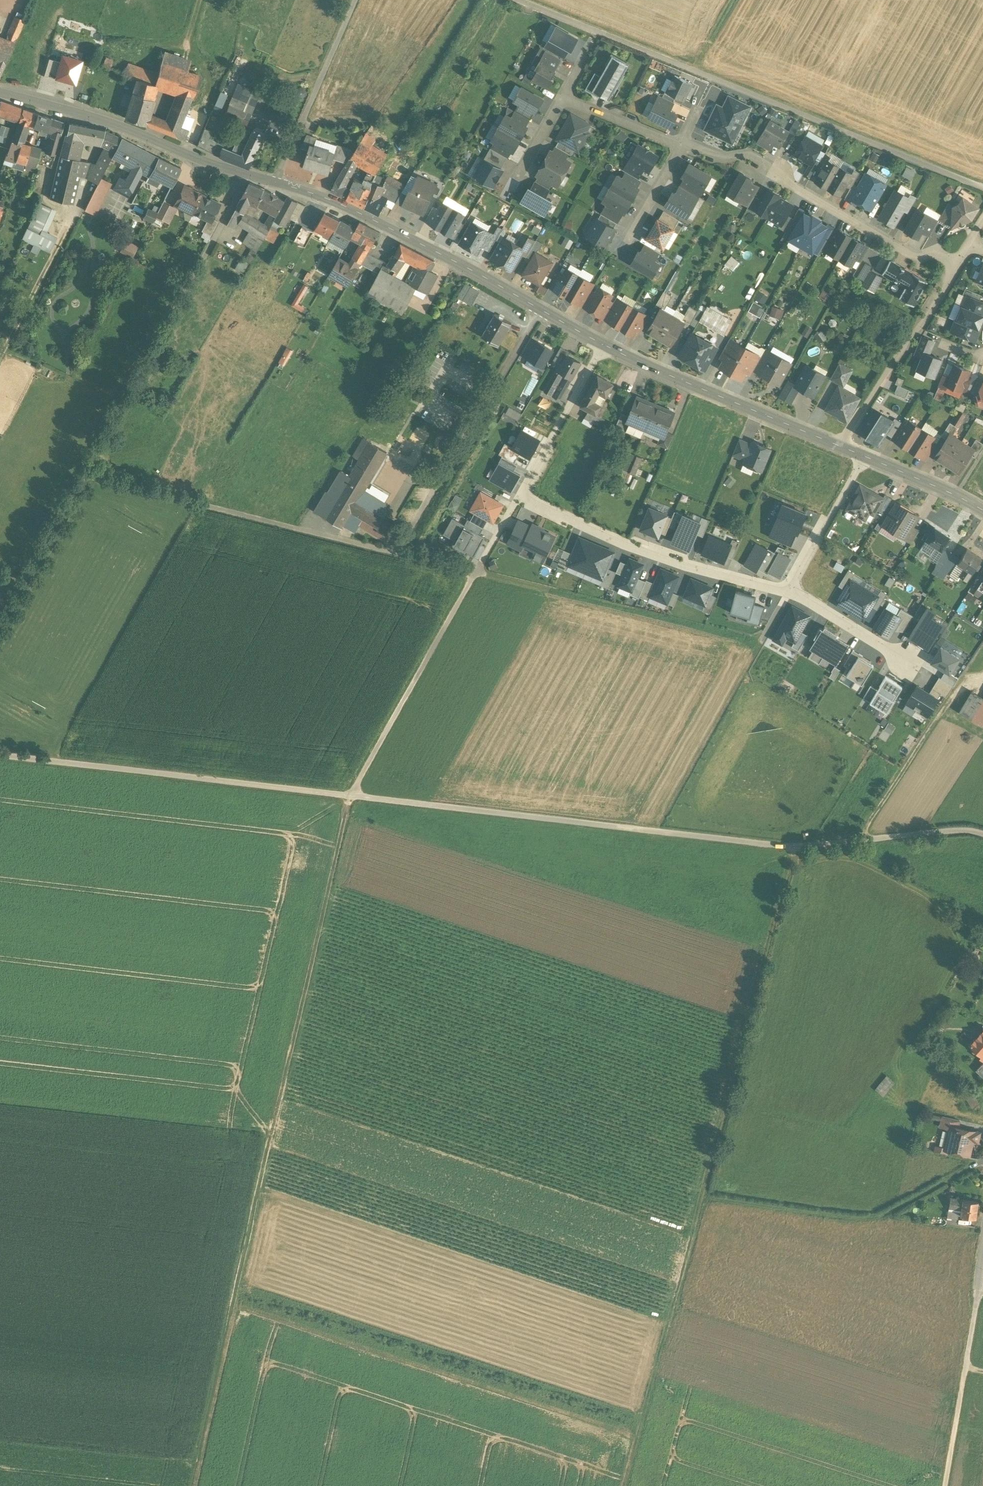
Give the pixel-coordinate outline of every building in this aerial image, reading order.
[(15,17),(8,35),(10,36),(17,39),(25,21),(15,17)] [(577,40),(556,28),(545,48),(563,59),(569,49),(571,50),(577,40)] [(0,37),(0,60),(6,63),(7,63),(15,43),(8,40),(0,37)] [(544,50),(540,48),(532,63),(537,66),(538,63),(554,72),(555,70),(561,60),(544,50)] [(164,52),(160,64),(177,70),(186,73),(190,60),(164,52)] [(595,73),(585,90),(598,97),(599,95),(609,101),(624,75),(623,74),(628,64),(629,64),(611,54),(605,65),(607,66),(601,76),(595,73)] [(114,61),(98,55),(95,63),(111,69),(114,61)] [(56,78),(75,83),(81,61),(63,56),(61,63),(56,78)] [(56,78),(61,63),(49,60),(44,77),(56,80),(56,78)] [(110,72),(136,81),(136,79),(154,85),(158,73),(130,64),(129,66),(114,61),(111,69),(110,72)] [(554,72),(538,63),(537,66),(534,70),(536,72),(537,71),(551,79),(556,71),(555,70),(554,72)] [(158,73),(154,85),(155,85),(170,90),(170,89),(171,89),(177,71),(177,70),(160,64),(158,73)] [(186,73),(177,70),(177,71),(171,89),(170,89),(170,90),(179,93),(191,97),(195,98),(201,78),(186,73)] [(551,79),(537,71),(536,72),(531,80),(548,90),(554,80),(551,79)] [(692,84),(675,75),(666,92),(675,97),(683,101),(692,84)] [(136,81),(132,93),(152,99),(155,85),(154,85),(136,79),(136,81)] [(232,97),(255,107),(261,93),(237,84),(232,97)] [(516,85),(508,97),(514,101),(522,88),(516,85)] [(542,100),(522,88),(514,101),(520,104),(533,112),(535,113),(542,100)] [(219,92),(218,96),(212,111),(218,114),(220,107),(221,108),(226,95),(219,92)] [(666,92),(665,92),(662,97),(673,102),(675,97),(666,92)] [(152,99),(132,93),(125,118),(145,125),(147,117),(152,99)] [(164,123),(161,131),(175,136),(180,125),(191,97),(179,93),(167,122),(165,121),(164,123)] [(662,97),(659,96),(655,104),(669,111),(670,111),(674,103),(673,102),(662,97)] [(723,108),(744,119),(750,107),(729,97),(723,108)] [(21,108),(7,104),(4,115),(13,118),(17,120),(18,120),(21,108)] [(251,114),(229,104),(224,116),(231,119),(234,113),(249,119),(251,114)] [(520,104),(515,112),(529,120),(533,112),(520,104)] [(669,111),(655,104),(649,117),(670,128),(677,115),(670,111),(669,111)] [(744,119),(723,108),(717,105),(704,131),(731,144),(744,119)] [(43,116),(23,109),(12,141),(22,145),(29,124),(32,125),(32,126),(39,129),(43,116)] [(529,120),(515,112),(511,119),(525,127),(529,120)] [(249,119),(234,113),(231,119),(246,125),(249,119)] [(571,114),(557,140),(559,141),(574,150),(575,150),(578,146),(581,147),(586,138),(583,137),(589,125),(571,114)] [(51,119),(43,116),(39,129),(47,131),(47,132),(51,119)] [(511,119),(506,116),(499,128),(520,140),(527,128),(525,127),(511,119)] [(164,123),(147,117),(145,125),(161,131),(164,123)] [(64,123),(51,119),(47,132),(51,133),(52,131),(61,134),(64,123)] [(788,132),(770,121),(762,135),(774,142),(780,146),(788,132)] [(95,129),(68,123),(61,156),(72,159),(72,158),(77,137),(93,141),(95,129)] [(5,144),(11,128),(1,125),(0,129),(0,142),(5,144)] [(187,128),(180,125),(175,136),(183,139),(187,128)] [(520,140),(499,128),(492,140),(495,142),(511,151),(513,152),(520,140)] [(105,131),(95,129),(93,141),(100,144),(105,131)] [(224,144),(210,138),(212,132),(204,129),(201,137),(200,137),(196,147),(219,157),(223,147),(224,144)] [(223,147),(219,157),(249,168),(265,133),(254,129),(246,146),(242,155),(233,151),(223,147)] [(51,133),(46,152),(55,155),(61,134),(52,131),(51,133)] [(121,138),(105,131),(100,144),(107,147),(97,165),(92,175),(93,175),(101,178),(112,156),(121,138)] [(316,138),(306,135),(301,149),(308,151),(309,146),(313,147),(316,138)] [(366,135),(360,143),(368,148),(374,139),(366,135)] [(774,142),(762,135),(758,142),(770,149),(774,142)] [(821,146),(805,137),(795,154),(810,163),(811,163),(813,159),(821,146)] [(158,157),(121,138),(112,156),(133,167),(131,169),(126,180),(134,185),(142,171),(149,174),(158,157)] [(12,141),(11,141),(8,152),(27,157),(30,147),(22,145),(12,141)] [(574,150),(559,141),(555,147),(568,154),(571,155),(574,150)] [(246,146),(238,142),(233,151),(242,155),(246,146)] [(511,151),(495,142),(491,149),(507,158),(511,151)] [(355,151),(350,159),(356,163),(372,172),(375,174),(385,157),(368,148),(360,143),(355,151)] [(657,156),(638,145),(629,160),(644,169),(648,171),(657,156)] [(313,147),(309,146),(308,151),(303,166),(329,174),(333,160),(335,154),(334,154),(313,147)] [(355,151),(337,146),(334,154),(335,154),(333,160),(347,164),(350,159),(355,151)] [(40,150),(30,147),(27,157),(29,158),(37,160),(40,150)] [(568,154),(555,147),(552,152),(565,159),(568,154)] [(491,149),(490,148),(484,160),(501,169),(507,158),(491,149)] [(552,152),(550,151),(543,163),(564,174),(571,162),(565,159),(552,152)] [(27,157),(8,152),(6,158),(25,163),(27,157)] [(819,162),(816,169),(821,172),(827,160),(828,161),(830,156),(825,153),(819,162)] [(72,159),(61,156),(59,166),(64,167),(86,173),(92,175),(97,165),(72,158),(72,159)] [(181,168),(158,157),(149,174),(149,175),(160,180),(171,186),(181,168)] [(25,163),(6,158),(4,167),(22,172),(25,163)] [(356,163),(350,159),(347,164),(343,170),(349,174),(356,163)] [(813,159),(811,163),(810,163),(803,174),(810,177),(816,169),(819,162),(813,159)] [(501,169),(484,160),(478,170),(479,171),(475,177),(493,187),(502,170),(501,169)] [(644,169),(629,160),(623,171),(626,172),(641,181),(641,180),(638,179),(644,169)] [(828,161),(827,160),(821,172),(817,179),(823,183),(824,186),(828,188),(840,167),(828,161)] [(564,174),(543,163),(536,175),(539,176),(551,183),(557,187),(564,174)] [(710,176),(689,164),(682,177),(685,178),(703,188),(710,176)] [(64,167),(59,166),(51,198),(74,204),(79,177),(63,172),(64,167)] [(86,173),(64,167),(63,172),(79,177),(84,178),(86,173)] [(851,174),(840,167),(828,188),(831,190),(835,189),(841,193),(845,185),(852,174),(851,174)] [(343,170),(339,176),(336,181),(345,186),(349,174),(343,170)] [(854,170),(851,174),(852,174),(845,185),(850,189),(853,184),(859,173),(854,170)] [(372,172),(367,181),(372,182),(373,181),(374,178),(376,175),(375,174),(372,172)] [(641,181),(626,172),(622,180),(636,188),(641,181)] [(740,173),(728,194),(740,201),(751,183),(752,180),(740,173)] [(884,186),(874,181),(875,179),(866,174),(858,187),(856,190),(863,194),(858,202),(870,210),(884,186)] [(921,179),(912,174),(908,182),(917,187),(921,179)] [(101,178),(93,175),(91,181),(98,184),(101,178)] [(160,180),(149,175),(146,182),(147,182),(157,187),(160,180)] [(383,177),(376,175),(374,178),(373,181),(372,182),(383,187),(385,182),(388,176),(384,175),(383,177)] [(405,186),(388,176),(385,182),(402,192),(405,186)] [(551,183),(539,176),(536,182),(548,189),(551,183)] [(126,180),(121,177),(116,187),(115,188),(129,195),(134,185),(126,180)] [(622,180),(617,177),(610,189),(631,201),(638,189),(636,188),(622,180)] [(98,184),(88,203),(98,208),(110,184),(109,183),(101,179),(101,178),(98,184)] [(703,188),(685,178),(680,186),(698,197),(703,188)] [(359,193),(367,197),(372,182),(367,181),(363,180),(359,193)] [(436,191),(417,180),(408,196),(402,205),(421,216),(436,191)] [(345,186),(336,181),(331,191),(340,196),(345,186)] [(264,190),(250,182),(239,203),(247,207),(248,204),(253,196),(259,200),(264,190)] [(383,187),(372,182),(367,197),(377,202),(380,195),(383,187)] [(395,204),(402,192),(385,182),(383,187),(380,195),(386,198),(387,200),(385,205),(391,210),(395,204)] [(536,182),(531,190),(546,198),(551,190),(548,189),(536,182)] [(751,183),(740,201),(748,206),(746,209),(747,209),(754,196),(759,188),(751,183)] [(858,187),(853,184),(850,189),(845,198),(856,205),(858,202),(863,194),(856,190),(858,187)] [(359,193),(345,186),(340,196),(364,207),(368,199),(366,198),(367,197),(359,193)] [(698,197),(680,186),(675,194),(675,195),(693,205),(698,197)] [(202,196),(184,187),(174,206),(192,215),(202,196)] [(285,201),(265,189),(264,190),(259,200),(279,212),(285,201)] [(531,190),(529,189),(522,202),(544,214),(552,201),(546,198),(531,190)] [(631,201),(610,189),(603,201),(607,203),(623,212),(624,213),(631,201)] [(780,197),(767,189),(760,200),(755,210),(756,210),(780,224),(781,225),(787,215),(792,205),(780,198),(780,197)] [(895,191),(880,218),(893,226),(903,210),(909,199),(908,198),(895,191)] [(408,196),(402,192),(395,204),(401,207),(402,205),(408,196)] [(693,205),(675,195),(675,194),(673,193),(665,206),(686,218),(693,205)] [(910,194),(908,198),(909,199),(903,210),(908,213),(917,198),(910,194)] [(377,202),(367,197),(366,198),(368,199),(364,207),(378,214),(383,204),(385,205),(387,200),(386,198),(380,195),(377,202)] [(218,205),(202,196),(194,213),(207,220),(210,221),(211,219),(218,205)] [(253,196),(248,204),(255,208),(257,205),(269,211),(277,216),(279,212),(259,200),(253,196)] [(754,196),(747,209),(754,213),(756,210),(755,210),(760,200),(754,196)] [(296,202),(287,197),(277,216),(275,220),(283,224),(284,225),(296,202)] [(978,208),(963,198),(959,205),(954,207),(953,216),(952,227),(971,219),(978,208)] [(98,208),(88,203),(85,210),(95,214),(98,208)] [(175,209),(162,203),(157,213),(162,216),(161,218),(168,222),(175,209)] [(247,207),(239,203),(235,209),(243,213),(247,207)] [(431,223),(431,224),(441,230),(453,209),(443,203),(439,210),(431,223)] [(623,212),(607,203),(601,214),(616,223),(623,212)] [(953,207),(948,204),(939,219),(952,227),(953,216),(949,214),(953,207)] [(36,205),(26,228),(28,229),(33,216),(39,220),(45,223),(50,212),(36,205)] [(433,207),(426,220),(431,223),(439,210),(433,207)] [(147,209),(143,218),(152,223),(155,217),(157,214),(147,209)] [(235,209),(232,213),(240,218),(243,213),(235,209)] [(453,209),(441,230),(451,236),(451,235),(459,222),(463,215),(453,209)] [(785,232),(783,235),(789,239),(804,214),(805,213),(799,209),(793,219),(785,232)] [(930,217),(917,209),(905,230),(917,238),(921,231),(930,217)] [(262,224),(270,229),(271,226),(275,220),(277,216),(269,211),(262,224)] [(679,220),(663,211),(658,220),(674,229),(679,220)] [(240,218),(232,213),(225,226),(232,231),(237,223),(240,218)] [(262,224),(243,213),(240,218),(237,223),(247,229),(264,239),(270,229),(262,224)] [(324,213),(315,228),(331,236),(340,221),(324,213)] [(616,223),(601,214),(598,219),(613,228),(616,223)] [(804,214),(789,239),(801,245),(816,218),(812,216),(810,217),(804,214)] [(787,215),(781,225),(780,224),(778,228),(785,232),(793,219),(787,215)] [(39,220),(33,216),(28,229),(27,234),(31,236),(33,231),(34,232),(39,220)] [(938,221),(930,217),(921,231),(929,236),(938,221)] [(816,218),(801,245),(812,252),(826,227),(826,226),(821,223),(820,221),(816,218)] [(210,221),(207,220),(201,231),(210,236),(218,222),(211,219),(210,221)] [(613,228),(598,219),(592,229),(590,229),(593,240),(596,239),(606,245),(615,229),(613,228)] [(658,220),(657,219),(653,227),(651,231),(651,230),(650,231),(651,231),(646,238),(663,248),(674,229),(658,220)] [(45,223),(39,220),(34,232),(40,235),(41,230),(45,223)] [(275,220),(271,226),(277,229),(279,231),(283,224),(275,220)] [(355,229),(340,221),(331,236),(329,239),(345,247),(352,235),(355,229)] [(380,232),(360,222),(355,229),(352,235),(358,238),(363,241),(372,245),(380,232)] [(459,222),(451,235),(456,238),(464,225),(459,222)] [(478,228),(471,224),(460,243),(466,247),(469,246),(478,251),(480,247),(489,232),(481,228),(478,228)] [(489,232),(480,247),(489,252),(502,230),(492,224),(489,232)] [(826,227),(812,252),(818,255),(822,249),(833,229),(827,225),(826,226),(826,227)] [(277,229),(271,226),(270,229),(264,239),(261,244),(267,247),(277,229)] [(313,233),(301,226),(291,243),(303,249),(313,233)] [(57,237),(41,230),(40,235),(34,232),(33,231),(31,236),(27,234),(28,229),(26,228),(23,235),(38,242),(36,246),(51,251),(57,237)] [(264,239),(247,229),(239,243),(248,248),(256,252),(261,244),(264,239)] [(833,229),(822,249),(828,252),(839,232),(833,229)] [(851,238),(840,231),(839,232),(828,252),(839,259),(851,238)] [(535,243),(522,236),(518,242),(521,244),(519,248),(520,251),(521,252),(520,253),(527,256),(533,245),(535,243)] [(562,244),(570,249),(574,241),(566,237),(562,244)] [(863,244),(851,238),(839,259),(851,265),(855,258),(862,245),(863,244)] [(516,247),(503,239),(492,259),(501,264),(501,265),(509,270),(515,261),(516,261),(520,253),(521,252),(520,251),(519,248),(521,244),(518,242),(516,247)] [(139,246),(126,240),(120,252),(132,259),(139,246)] [(372,245),(363,241),(353,259),(361,263),(367,253),(370,249),(372,245)] [(418,252),(401,243),(393,258),(388,264),(387,266),(396,272),(403,260),(407,262),(408,260),(412,263),(418,252)] [(527,256),(526,257),(531,260),(535,253),(536,253),(538,249),(533,245),(527,256)] [(641,253),(655,261),(659,253),(645,245),(641,253)] [(862,245),(855,258),(861,262),(868,249),(862,245)] [(256,252),(248,248),(241,260),(250,265),(256,252)] [(422,255),(418,252),(412,263),(415,264),(417,265),(422,255)] [(655,261),(641,253),(638,252),(631,264),(653,276),(660,264),(655,261)] [(385,262),(367,253),(361,263),(361,265),(378,274),(381,269),(385,262)] [(536,253),(535,253),(531,260),(523,275),(538,284),(539,285),(539,284),(552,263),(536,253)] [(434,261),(422,255),(417,265),(415,264),(408,278),(412,281),(411,283),(417,286),(428,292),(436,275),(429,271),(434,261)] [(726,264),(735,271),(741,262),(732,256),(726,264)] [(350,264),(339,257),(329,274),(348,285),(361,265),(361,263),(353,259),(350,264)] [(927,282),(913,273),(912,274),(909,273),(909,272),(890,261),(882,273),(905,287),(903,290),(902,290),(900,290),(898,295),(898,297),(913,306),(927,282)] [(388,264),(385,262),(381,269),(393,276),(396,272),(387,266),(388,264)] [(381,269),(378,274),(367,296),(402,314),(417,286),(411,283),(410,285),(393,276),(381,269)] [(555,289),(554,290),(566,296),(578,276),(566,270),(563,275),(555,289)] [(558,272),(550,286),(555,289),(563,275),(558,272)] [(578,276),(566,296),(577,303),(578,302),(586,288),(589,283),(578,276)] [(878,285),(866,278),(862,285),(874,292),(878,285)] [(456,297),(463,301),(471,287),(465,284),(456,297)] [(548,289),(539,284),(539,285),(538,284),(535,290),(544,296),(548,289)] [(471,287),(463,301),(472,306),(480,292),(471,287)] [(586,288),(578,302),(583,305),(591,291),(586,288)] [(611,295),(599,289),(596,294),(588,308),(588,309),(599,316),(599,315),(608,300),(611,295)] [(982,295),(965,289),(962,295),(965,296),(979,301),(982,295)] [(315,294),(309,291),(297,312),(308,319),(312,312),(306,308),(315,294)] [(591,291),(583,305),(588,308),(596,294),(591,291)] [(664,292),(656,305),(664,310),(671,297),(664,292)] [(761,304),(766,298),(760,294),(756,300),(761,304)] [(965,296),(961,307),(982,316),(982,303),(979,301),(965,296)] [(608,300),(599,315),(605,318),(613,303),(608,300)] [(610,321),(609,322),(621,328),(633,308),(621,301),(618,306),(610,321)] [(762,317),(766,308),(753,302),(749,311),(762,317)] [(613,303),(605,318),(610,321),(618,306),(613,303)] [(689,307),(681,320),(690,325),(697,312),(689,307)] [(731,321),(706,307),(703,311),(698,320),(699,321),(724,335),(731,321)] [(961,307),(955,319),(965,324),(978,329),(978,328),(982,317),(982,316),(961,307)] [(633,308),(621,328),(632,335),(635,329),(643,315),(644,314),(633,308)] [(697,312),(690,325),(695,328),(699,321),(698,320),(703,311),(698,309),(697,312)] [(666,314),(660,310),(647,332),(659,339),(670,319),(665,316),(666,314)] [(783,313),(772,310),(770,316),(781,319),(783,313)] [(512,323),(495,314),(482,336),(499,346),(512,323)] [(643,315),(635,329),(640,332),(649,318),(643,315)] [(675,322),(670,319),(659,339),(670,346),(683,323),(677,320),(675,322)] [(965,324),(955,319),(951,331),(961,335),(965,324)] [(978,329),(965,324),(961,335),(975,341),(980,329),(978,328),(978,329)] [(880,331),(872,326),(871,328),(870,327),(867,332),(868,333),(866,335),(874,340),(880,331)] [(812,330),(806,327),(801,335),(807,339),(812,330)] [(831,337),(825,330),(816,336),(821,344),(831,337)] [(979,343),(968,339),(967,343),(975,346),(976,343),(982,345),(982,342),(982,332),(979,343)] [(715,347),(691,334),(678,356),(691,363),(692,362),(705,369),(715,350),(714,348),(715,347)] [(935,342),(921,336),(914,354),(922,357),(924,353),(929,355),(935,342)] [(730,338),(723,350),(728,353),(729,353),(736,341),(730,338)] [(532,339),(522,355),(528,359),(538,343),(532,339)] [(896,343),(889,339),(885,346),(891,350),(896,343)] [(729,353),(728,353),(720,367),(731,374),(746,347),(736,341),(729,353)] [(552,350),(538,343),(528,359),(542,367),(552,350)] [(746,347),(731,374),(741,379),(743,376),(749,365),(748,364),(755,352),(746,347)] [(560,348),(553,361),(560,365),(560,364),(562,365),(567,356),(568,356),(569,353),(560,348)] [(779,348),(775,354),(790,363),(794,356),(779,348)] [(773,353),(765,349),(761,356),(755,368),(761,372),(762,372),(773,353)] [(749,365),(755,368),(761,356),(755,352),(748,364),(749,365)] [(775,354),(773,353),(762,372),(761,372),(760,374),(778,385),(790,363),(775,354)] [(929,355),(924,353),(922,357),(917,370),(934,377),(941,360),(929,355)] [(290,373),(299,358),(292,354),(283,369),(290,373)] [(568,356),(567,356),(562,365),(560,364),(560,365),(558,369),(556,371),(571,380),(580,364),(568,356)] [(461,362),(457,370),(475,379),(479,371),(461,362)] [(852,370),(839,363),(830,379),(843,386),(852,370)] [(748,379),(755,368),(749,365),(743,376),(748,379)] [(825,376),(806,365),(795,385),(795,386),(798,388),(814,396),(825,376)] [(969,371),(954,365),(949,377),(946,385),(961,391),(961,390),(965,391),(969,381),(966,379),(969,371)] [(571,380),(556,371),(548,386),(563,394),(571,380)] [(613,384),(598,375),(590,388),(599,393),(606,397),(607,396),(609,392),(613,384)] [(949,377),(944,375),(939,386),(945,388),(946,385),(949,377)] [(903,379),(898,377),(895,384),(901,386),(903,379)] [(795,385),(788,381),(779,397),(791,403),(797,391),(796,391),(798,388),(795,386),(795,385)] [(563,394),(548,386),(544,392),(559,401),(563,394)] [(850,394),(839,387),(826,410),(838,416),(839,420),(843,422),(846,421),(847,421),(859,398),(850,394)] [(898,387),(897,394),(908,396),(909,388),(898,387)] [(599,393),(590,388),(586,397),(594,402),(599,393)] [(606,397),(599,393),(594,402),(586,397),(579,407),(587,412),(595,416),(606,397)] [(547,409),(551,401),(543,397),(539,405),(547,409)] [(655,405),(637,397),(629,417),(626,422),(629,423),(630,423),(631,421),(638,424),(639,422),(647,425),(655,405)] [(655,405),(647,425),(654,428),(653,430),(661,434),(660,435),(663,437),(666,432),(674,412),(655,405)] [(509,408),(506,415),(519,420),(522,413),(509,408)] [(893,421),(874,410),(862,430),(869,434),(866,438),(879,445),(886,434),(893,421)] [(595,416),(587,412),(581,423),(591,428),(594,423),(601,427),(605,421),(595,416)] [(959,426),(965,415),(961,412),(955,424),(959,426)] [(621,414),(615,428),(625,432),(629,423),(626,422),(629,417),(621,414)] [(886,434),(892,437),(901,422),(895,419),(893,421),(886,434)] [(638,424),(631,421),(630,423),(629,423),(625,432),(641,438),(645,429),(637,425),(638,424)] [(921,429),(909,421),(906,425),(896,440),(896,441),(909,449),(921,429)] [(901,422),(892,437),(896,440),(906,425),(901,422)] [(957,428),(950,423),(941,436),(946,440),(949,435),(952,436),(957,428)] [(934,437),(921,429),(909,449),(921,457),(921,456),(931,441),(934,437)] [(539,440),(521,431),(512,448),(520,453),(530,458),(539,440)] [(660,435),(657,444),(668,449),(673,435),(666,432),(663,437),(660,435)] [(952,436),(949,435),(946,440),(934,458),(946,465),(960,445),(955,441),(956,439),(952,436)] [(751,445),(739,440),(733,455),(745,460),(751,445)] [(975,440),(970,448),(973,450),(970,455),(975,458),(982,445),(982,444),(975,440)] [(931,441),(921,456),(926,459),(936,444),(931,441)] [(350,476),(342,489),(341,488),(336,498),(337,498),(325,517),(342,528),(343,527),(343,525),(352,512),(359,499),(388,452),(371,442),(350,476)] [(770,449),(752,442),(751,445),(745,460),(743,463),(754,467),(755,464),(762,467),(770,449)] [(515,464),(520,453),(512,448),(505,444),(499,455),(503,457),(515,464)] [(965,448),(960,445),(946,465),(958,473),(970,455),(973,450),(970,448),(966,445),(965,448)] [(624,457),(614,452),(609,463),(620,468),(624,457)] [(632,460),(628,471),(635,474),(642,457),(634,454),(632,460)] [(503,457),(499,464),(513,472),(517,465),(515,464),(503,457)] [(624,457),(620,468),(628,471),(632,460),(624,457)] [(490,480),(511,491),(520,476),(513,472),(499,464),(490,480)] [(342,471),(329,492),(327,491),(315,511),(325,517),(337,498),(336,498),(341,488),(342,489),(350,476),(342,471)] [(883,497),(859,485),(846,509),(865,520),(870,509),(876,512),(883,498),(883,497)] [(502,505),(480,493),(470,511),(475,514),(488,521),(492,523),(502,505)] [(456,511),(463,498),(456,494),(449,507),(456,511)] [(883,498),(876,512),(881,516),(892,499),(885,494),(883,497),(883,498)] [(377,510),(359,499),(352,512),(378,528),(379,528),(383,521),(374,515),(377,510)] [(918,516),(896,503),(882,525),(904,539),(911,527),(918,516)] [(775,524),(795,532),(797,533),(805,514),(783,505),(775,524)] [(667,515),(650,508),(641,529),(658,536),(659,532),(666,516),(667,515)] [(396,521),(377,510),(374,515),(383,521),(379,528),(378,528),(377,530),(387,536),(387,535),(396,521)] [(378,528),(352,512),(343,525),(355,533),(359,526),(386,542),(390,537),(387,535),(387,536),(377,530),(378,528)] [(672,518),(668,526),(678,530),(684,516),(674,512),(672,518)] [(488,521),(475,514),(471,522),(483,529),(488,521)] [(672,518),(666,516),(659,532),(665,535),(668,526),(672,518)] [(700,523),(684,516),(678,530),(673,542),(689,549),(695,533),(700,523)] [(700,523),(695,533),(703,536),(710,521),(702,518),(700,523)] [(479,542),(482,535),(480,534),(465,525),(452,519),(444,534),(455,540),(451,547),(464,555),(466,553),(474,557),(481,544),(479,542)] [(480,534),(483,529),(471,522),(468,521),(465,525),(480,534)] [(523,546),(532,527),(519,521),(508,543),(521,550),(523,546)] [(795,532),(775,524),(770,536),(790,544),(795,532)] [(930,556),(935,546),(942,550),(950,537),(929,524),(924,531),(929,535),(920,550),(930,556)] [(532,527),(523,546),(533,551),(530,557),(542,562),(555,536),(533,525),(532,527)] [(918,531),(911,527),(904,539),(911,543),(918,531)] [(731,545),(710,536),(702,554),(723,563),(726,556),(731,545)] [(585,573),(596,545),(579,538),(572,554),(567,565),(585,573)] [(731,545),(726,556),(732,559),(739,542),(733,540),(731,545)] [(767,550),(757,544),(746,565),(757,571),(758,569),(767,574),(769,572),(778,555),(774,553),(768,549),(767,550)] [(596,545),(585,573),(594,576),(602,580),(607,569),(614,553),(596,545)] [(778,546),(774,553),(778,555),(779,553),(782,555),(785,550),(778,546)] [(945,549),(937,561),(936,568),(932,572),(938,576),(943,567),(948,560),(952,554),(945,549)] [(981,559),(967,549),(957,563),(965,568),(971,573),(972,573),(981,559)] [(565,570),(567,565),(572,554),(564,551),(557,567),(565,570)] [(778,555),(769,572),(779,578),(790,559),(782,555),(779,553),(778,555)] [(644,565),(630,559),(627,564),(623,575),(618,586),(632,592),(638,578),(644,565)] [(957,565),(948,560),(943,567),(938,576),(945,580),(950,572),(952,573),(957,565)] [(616,573),(623,575),(627,564),(621,562),(616,573)] [(971,573),(965,568),(959,576),(966,581),(971,573)] [(616,573),(607,569),(602,580),(594,576),(592,580),(610,588),(616,573)] [(655,584),(650,596),(667,603),(672,592),(678,577),(661,570),(655,584)] [(839,586),(844,590),(850,580),(854,575),(848,571),(839,586)] [(638,578),(632,592),(631,595),(639,598),(640,597),(646,582),(638,578)] [(713,588),(692,579),(684,597),(705,605),(710,595),(713,588)] [(864,588),(850,580),(844,590),(836,604),(850,612),(864,588)] [(982,580),(973,594),(982,600),(982,580)] [(647,581),(646,582),(640,597),(648,600),(650,596),(655,584),(647,581)] [(864,588),(850,612),(863,620),(872,607),(878,596),(864,588)] [(756,596),(736,591),(730,612),(748,617),(750,618),(754,604),(756,596)] [(678,595),(672,592),(667,603),(674,606),(678,595)] [(878,596),(872,607),(877,610),(886,595),(881,592),(878,596)] [(973,594),(971,597),(982,605),(982,600),(973,594)] [(705,605),(703,610),(710,613),(717,597),(710,595),(705,605)] [(754,604),(750,618),(748,617),(747,622),(760,626),(765,607),(754,604)] [(919,623),(928,609),(929,608),(922,604),(914,617),(912,619),(919,623)] [(810,616),(793,606),(773,640),(782,646),(787,638),(795,643),(801,632),(810,616)] [(897,615),(886,608),(874,627),(889,637),(895,627),(901,618),(897,615)] [(901,618),(895,627),(904,632),(912,619),(914,617),(901,609),(897,615),(901,618)] [(928,609),(919,623),(911,636),(927,646),(941,624),(930,618),(933,613),(928,609)] [(837,634),(825,627),(824,629),(820,627),(813,638),(816,640),(812,647),(814,648),(811,653),(822,659),(823,658),(837,666),(849,645),(835,637),(837,634)] [(801,632),(795,643),(792,647),(799,651),(808,636),(801,632)] [(959,659),(941,648),(932,663),(946,671),(950,674),(959,659)] [(851,669),(858,657),(859,654),(853,650),(844,665),(851,669)] [(873,666),(858,657),(851,669),(847,675),(855,680),(862,685),(863,684),(873,666)] [(834,681),(840,670),(835,667),(828,677),(834,681)] [(946,671),(941,679),(953,686),(958,679),(950,674),(946,671)] [(902,688),(886,677),(877,691),(870,702),(887,713),(902,688)] [(939,678),(932,689),(941,694),(947,697),(953,686),(941,679),(939,678)] [(851,688),(859,693),(864,685),(863,684),(862,685),(855,680),(851,688)] [(926,718),(938,699),(941,694),(932,689),(929,694),(917,686),(907,703),(917,709),(915,712),(926,718)] [(864,698),(870,702),(877,691),(871,687),(864,698)] [(972,692),(960,713),(982,727),(982,726),(982,698),(972,692)] [(915,768),(912,773),(921,778),(924,773),(915,768)] [(934,785),(940,772),(929,768),(924,781),(934,785)] [(970,1045),(973,1048),(972,1051),(976,1054),(979,1053),(981,1055),(980,1057),(982,1060),(982,1030),(970,1045)] [(898,1082),(889,1074),(877,1088),(886,1096),(898,1082)] [(972,1109),(980,1104),(968,1085),(961,1090),(972,1109)] [(959,1120),(942,1116),(940,1127),(949,1129),(949,1125),(958,1127),(959,1120)] [(958,1127),(949,1125),(949,1129),(944,1147),(944,1148),(948,1149),(969,1154),(973,1140),(977,1141),(980,1132),(958,1127)] [(944,1147),(936,1145),(934,1151),(946,1154),(948,1149),(944,1148),(944,1147)] [(963,1199),(950,1197),(949,1206),(962,1208),(963,1199)] [(978,1201),(963,1199),(962,1208),(961,1215),(963,1216),(966,1216),(976,1217),(978,1201)]
